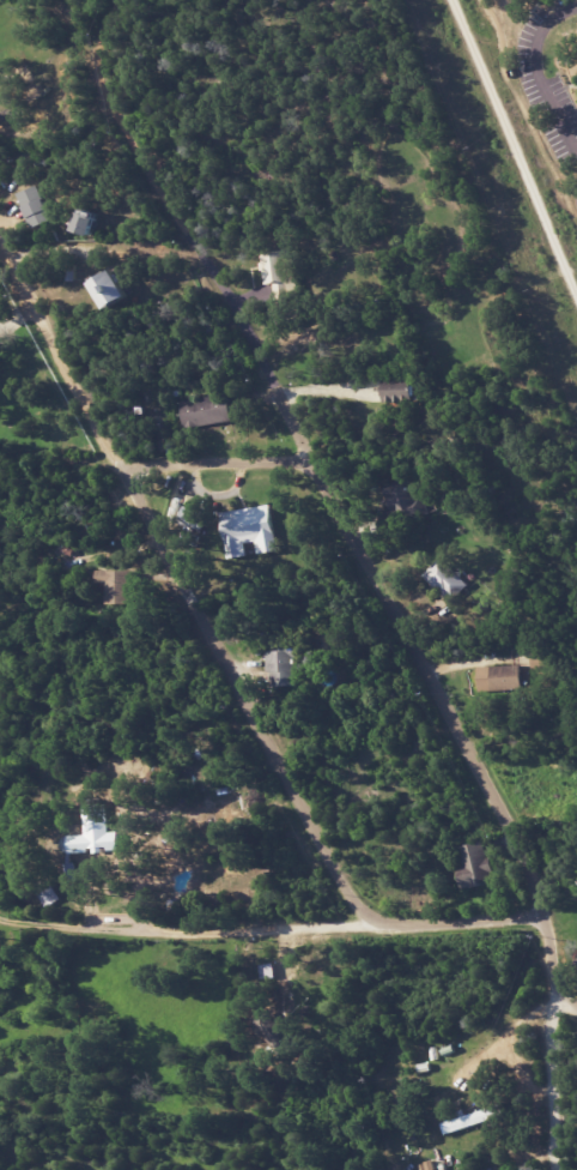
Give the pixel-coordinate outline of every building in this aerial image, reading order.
[(51,220),(39,185),(19,193),(31,228),(51,220)] [(91,235),(95,216),(78,213),(74,231),(91,235)] [(263,284),(273,283),(274,299),(297,297),(292,249),(259,252),(263,284)] [(88,282),(105,310),(128,296),(112,269),(88,282)] [(383,378),(383,402),(413,402),(413,377),(383,378)] [(183,429),(232,420),(227,393),(179,401),(183,429)] [(275,551),(270,505),(220,511),(226,558),(246,556),(245,543),(256,542),(257,553),(275,551)] [(424,573),(448,601),(466,584),(442,557),(424,573)] [(132,571),(97,570),(97,583),(108,583),(108,604),(132,604),(132,571)] [(266,651),(267,685),(296,684),(295,650),(266,651)] [(476,666),(477,691),(521,690),(520,665),(476,666)] [(117,850),(115,832),(106,833),(103,803),(81,806),(84,834),(61,837),(66,881),(75,880),(72,853),(93,851),(93,853),(117,850)] [(463,889),(493,882),(484,841),(453,848),(463,889)] [(461,1115),(462,1118),(441,1123),(443,1132),(501,1119),(499,1107),(461,1115)]
